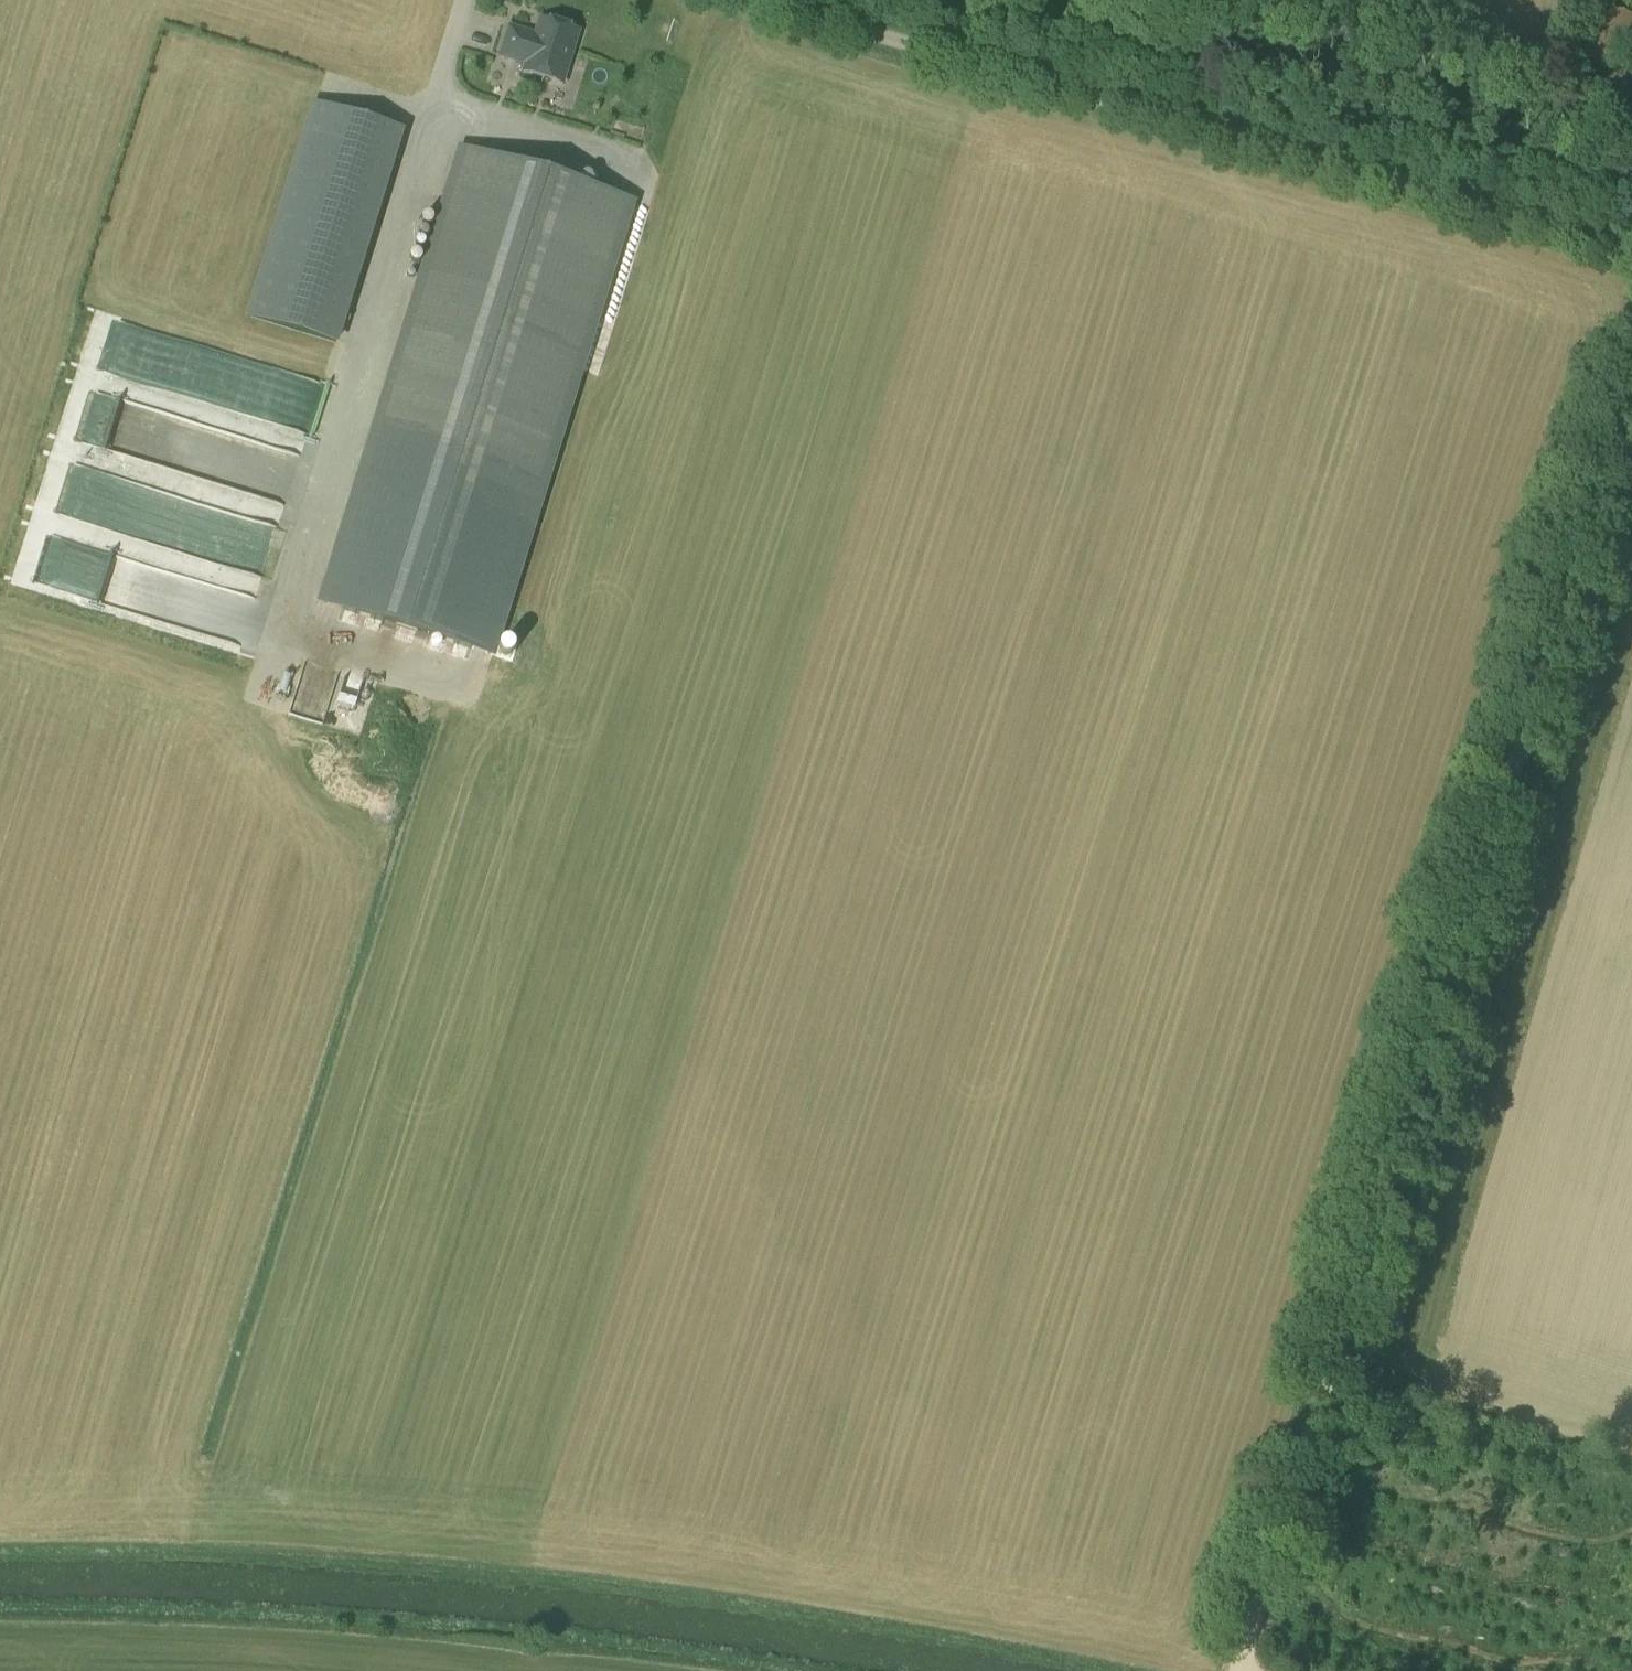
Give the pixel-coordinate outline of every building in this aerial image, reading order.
[(561,83),(577,32),(540,21),(535,37),(510,29),(502,56),(528,64),(525,72),(561,83)] [(313,103),(283,202),(374,230),(404,131),(313,103)] [(536,504),(629,203),(462,151),(369,452),(404,463),(402,472),(410,475),(413,466),(449,477),(446,485),(455,488),(457,480),(492,491),(490,500),(499,502),(502,493),(536,504)] [(343,502),(333,552),(366,558),(376,509),(343,502)]
